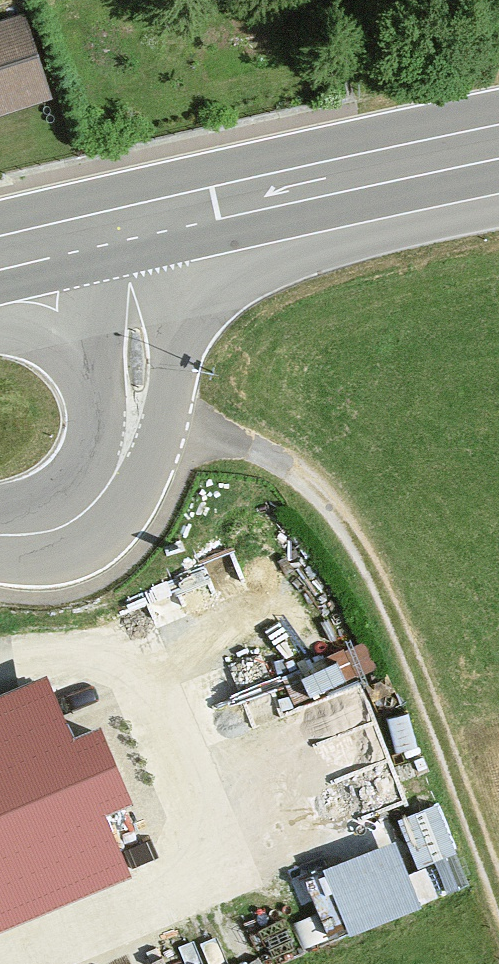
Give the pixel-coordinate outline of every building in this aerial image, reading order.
[(0,10),(0,118),(29,110),(1,10),(0,10)] [(0,683),(0,917),(112,870),(27,671),(0,683)] [(416,848),(456,846),(454,806),(414,808),(416,848)] [(321,861),(340,929),(435,903),(416,835),(321,861)]
